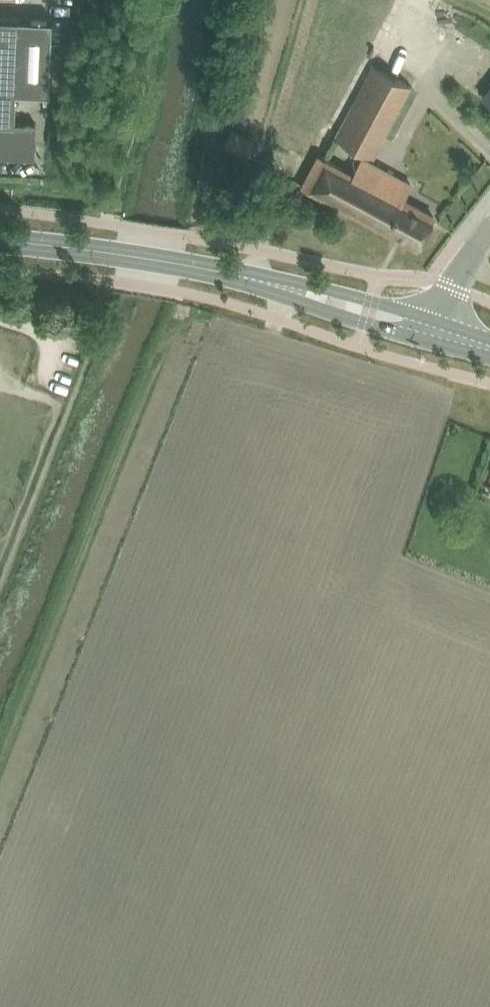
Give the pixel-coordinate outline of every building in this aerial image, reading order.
[(17,91),(50,92),(53,19),(20,18),(0,17),(0,90),(17,91)] [(374,65),(335,136),(374,157),(412,85),(374,65)] [(35,157),(36,145),(37,145),(37,144),(35,144),(36,123),(16,122),(17,91),(0,90),(0,155),(35,157)] [(232,129),(225,143),(248,155),(256,142),(232,129)] [(317,154),(311,166),(302,184),(418,246),(434,215),(403,199),(411,184),(363,158),(354,174),(317,154)]
